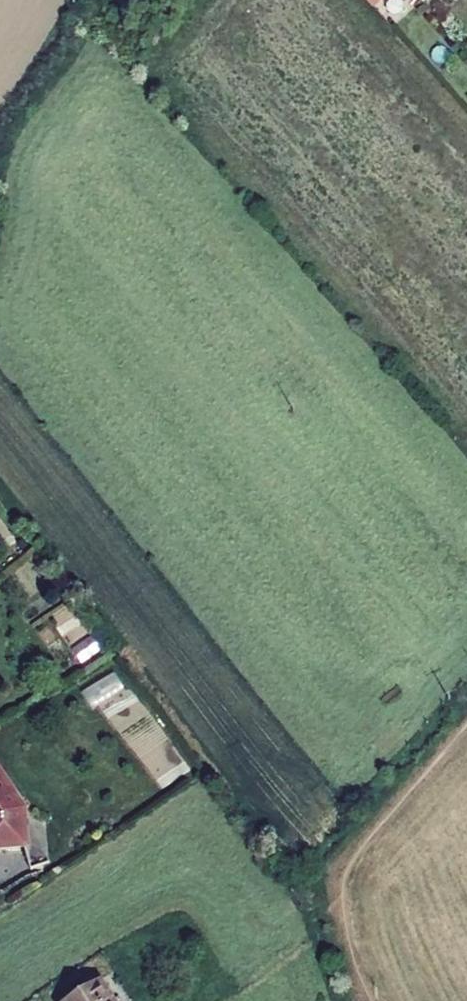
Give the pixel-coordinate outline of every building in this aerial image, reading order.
[(385,23),(411,0),(364,0),(385,23)] [(90,709),(124,689),(113,671),(79,691),(90,709)] [(37,835),(0,773),(0,857),(37,835)]
